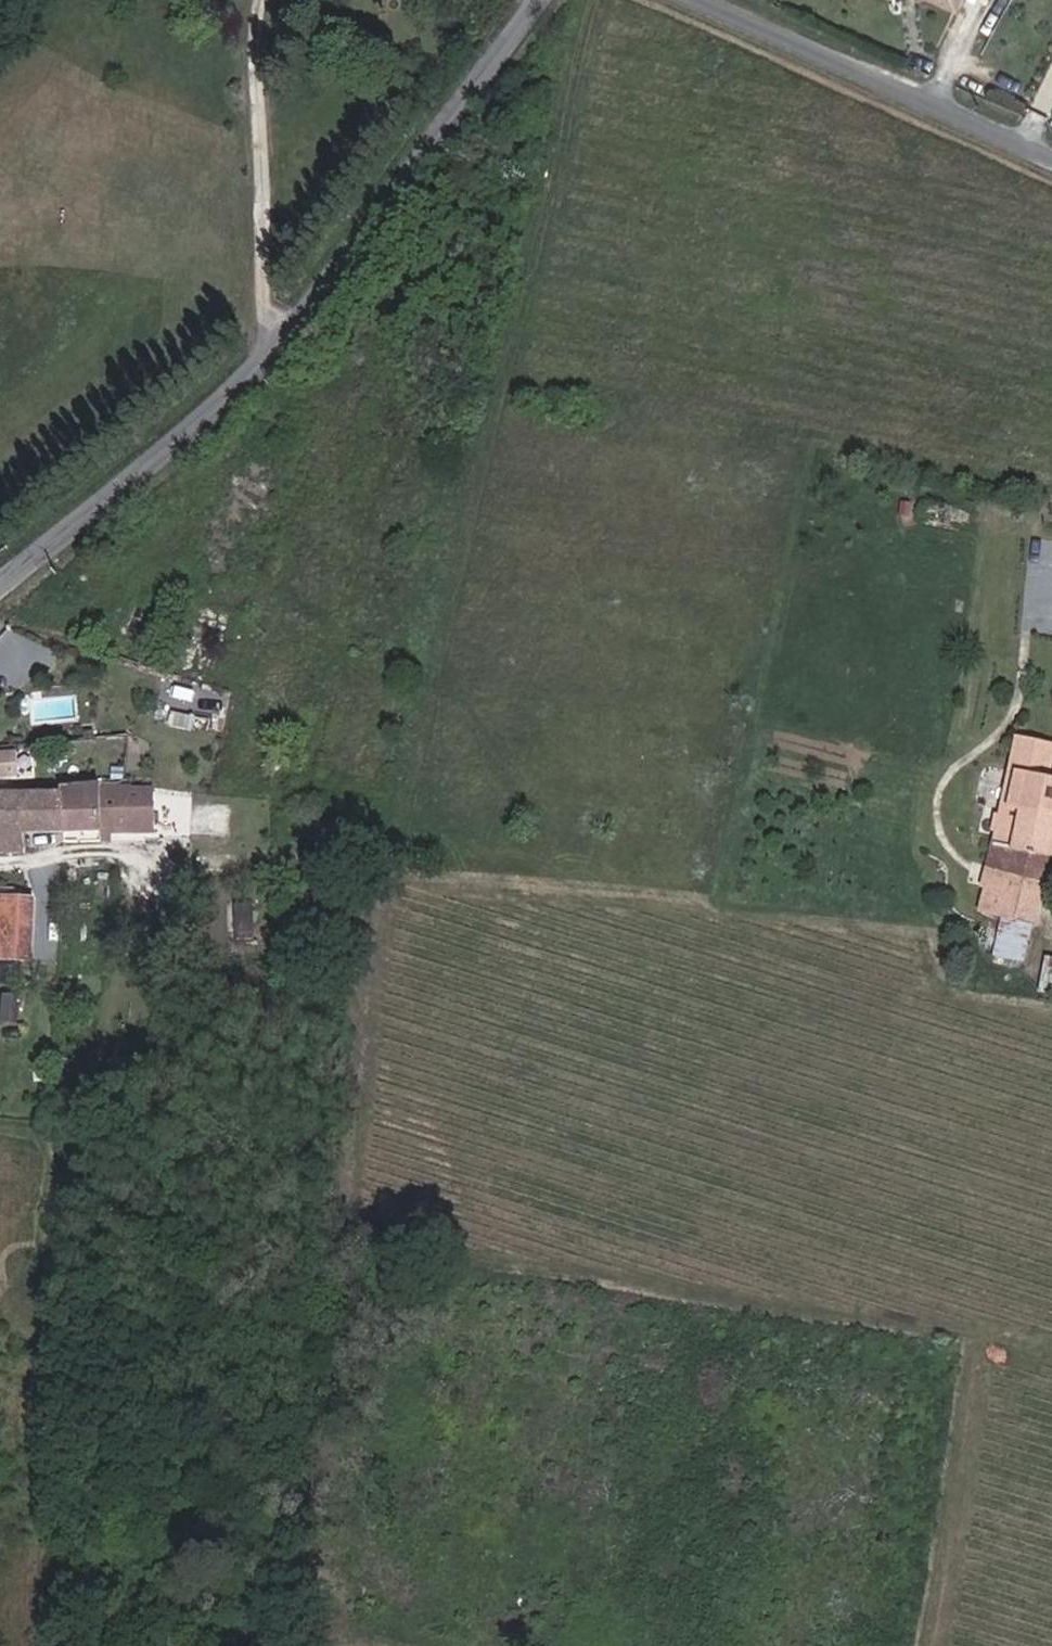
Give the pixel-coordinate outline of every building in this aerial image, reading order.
[(960,12),(966,0),(935,0),(960,12)] [(1028,739),(1021,773),(1027,774),(1028,773),(1051,778),(1051,745),(1028,739)] [(26,788),(25,761),(0,763),(0,790),(26,788)] [(1051,879),(1051,778),(1028,773),(1027,774),(1021,805),(1033,808),(1031,819),(1011,814),(999,868),(1003,869),(994,910),(1042,922),(1051,879)] [(71,842),(169,831),(167,807),(153,808),(152,800),(138,802),(137,797),(72,799),(71,842)] [(71,842),(72,799),(0,809),(0,862),(31,859),(30,847),(71,842)] [(1,973),(45,974),(47,913),(38,912),(38,896),(20,897),(20,913),(1,913),(1,973)] [(1051,973),(1051,938),(1023,935),(1015,981),(1030,983),(1032,970),(1051,973)]
